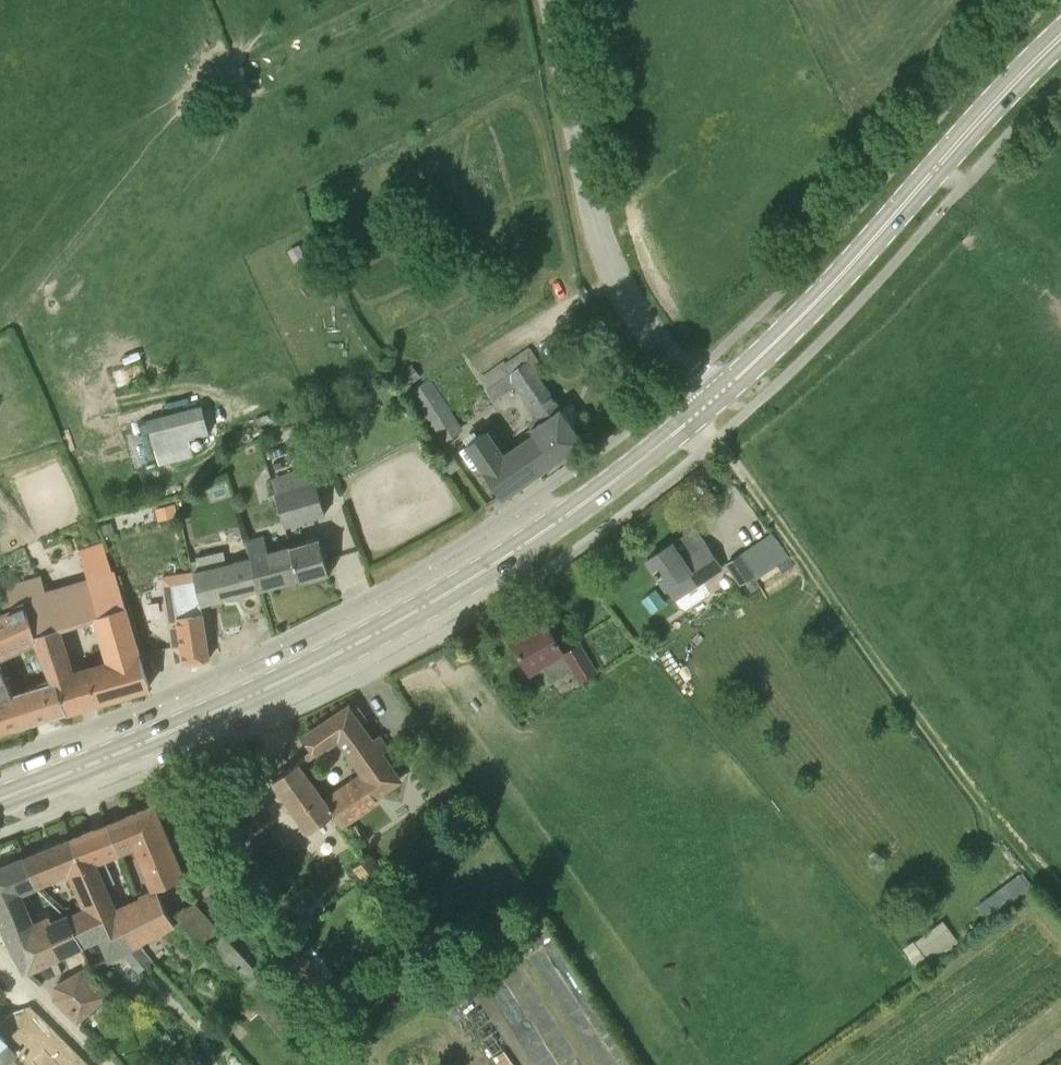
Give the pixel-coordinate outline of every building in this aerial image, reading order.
[(502,363),(480,378),(494,399),(513,386),(542,428),(507,451),(492,429),(468,446),(503,496),(583,441),(522,353),(504,365),(502,363)] [(411,385),(421,378),(416,370),(406,377),(411,385)] [(409,393),(431,425),(443,443),(463,429),(451,412),(429,379),(409,393)] [(154,448),(209,433),(201,404),(146,419),(154,448)] [(459,464),(452,454),(439,463),(447,473),(459,464)] [(274,493),(284,527),(325,515),(316,482),(274,493)] [(159,521),(179,516),(176,504),(155,509),(159,521)] [(696,526),(647,559),(674,599),(721,567),(706,544),(707,543),(696,526)] [(261,585),(262,588),(300,579),(300,580),(303,579),(307,581),(316,579),(318,575),(329,572),(320,539),(270,554),(264,535),(246,540),(252,558),(253,558),(260,586),(261,585)] [(33,645),(36,644),(51,682),(49,682),(61,712),(76,708),(149,686),(126,607),(125,607),(115,571),(112,572),(103,544),(80,552),(88,578),(47,591),(43,576),(0,588),(0,597),(4,611),(1,613),(3,616),(22,609),(30,640),(33,645)] [(198,604),(201,604),(262,588),(261,585),(260,586),(253,558),(252,558),(227,564),(223,550),(196,557),(197,560),(191,561),(194,572),(191,572),(198,604)] [(740,556),(727,564),(740,585),(753,577),(740,556)] [(184,662),(209,658),(203,612),(201,604),(198,604),(191,572),(162,577),(173,646),(181,645),(184,662)] [(1,613),(0,613),(0,658),(33,645),(30,640),(22,609),(3,616),(1,613)] [(511,640),(532,674),(545,666),(553,681),(571,670),(580,684),(597,673),(580,644),(564,654),(545,620),(511,640)] [(61,712),(49,682),(15,692),(0,660),(0,731),(61,712)] [(372,741),(348,707),(304,736),(314,750),(300,760),(337,814),(336,815),(344,827),(380,801),(377,796),(399,780),(382,753),(388,749),(379,736),(372,741)] [(337,814),(300,760),(287,770),(285,767),(278,772),(280,775),(273,780),(311,833),(336,815),(337,814)] [(183,879),(153,805),(104,825),(115,858),(121,855),(120,853),(138,846),(155,890),(183,879)] [(107,908),(109,911),(118,907),(108,885),(115,882),(106,861),(115,858),(104,825),(64,842),(76,871),(91,865),(107,908)] [(109,959),(129,949),(109,911),(107,908),(91,865),(76,871),(64,842),(22,859),(36,884),(41,889),(69,877),(82,908),(69,913),(68,913),(67,913),(69,915),(81,945),(100,937),(109,959)] [(67,913),(52,919),(51,915),(35,922),(24,896),(41,889),(36,884),(22,859),(0,868),(0,917),(10,943),(26,970),(81,945),(69,915),(67,913)] [(1027,874),(979,896),(988,915),(1018,900),(1014,891),(1031,882),(1027,874)] [(158,891),(118,907),(109,911),(129,949),(175,927),(158,891)] [(248,1000),(259,1012),(275,1028),(305,1064),(313,1058),(298,1038),(304,1033),(289,1014),(287,1015),(282,1008),(276,1002),(281,997),(224,934),(221,937),(193,903),(188,907),(185,904),(175,913),(195,942),(248,1000)] [(916,959),(929,951),(934,958),(962,940),(947,917),(906,944),(916,959)] [(56,997),(78,1020),(106,991),(83,969),(57,985),(56,997)] [(248,1000),(240,1007),(251,1019),(259,1012),(248,1000)]
